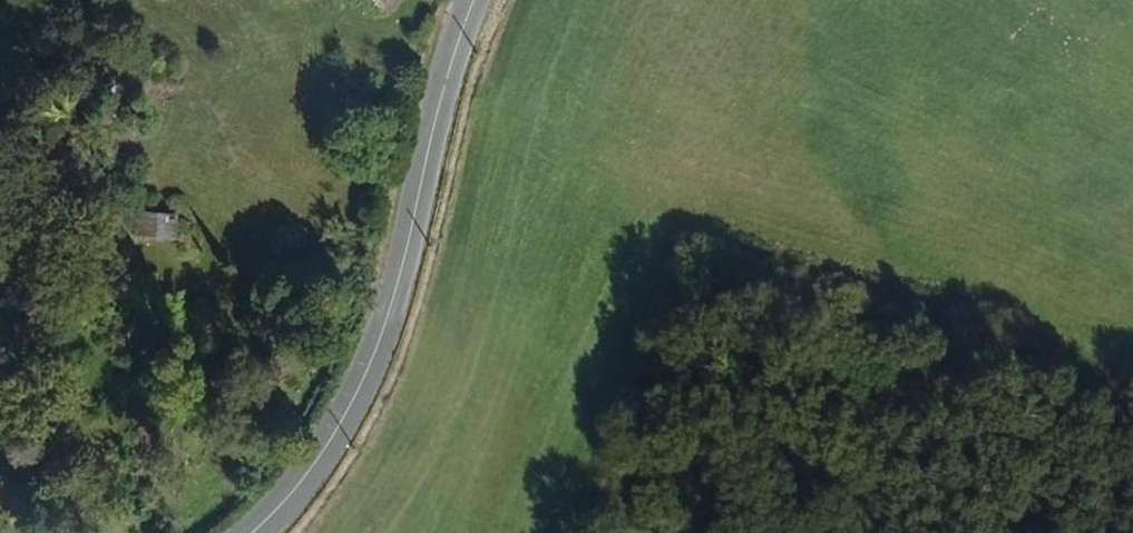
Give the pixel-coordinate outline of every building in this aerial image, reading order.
[(396,11),(402,0),(379,0),(396,11)] [(175,242),(176,217),(145,216),(144,240),(175,242)]
